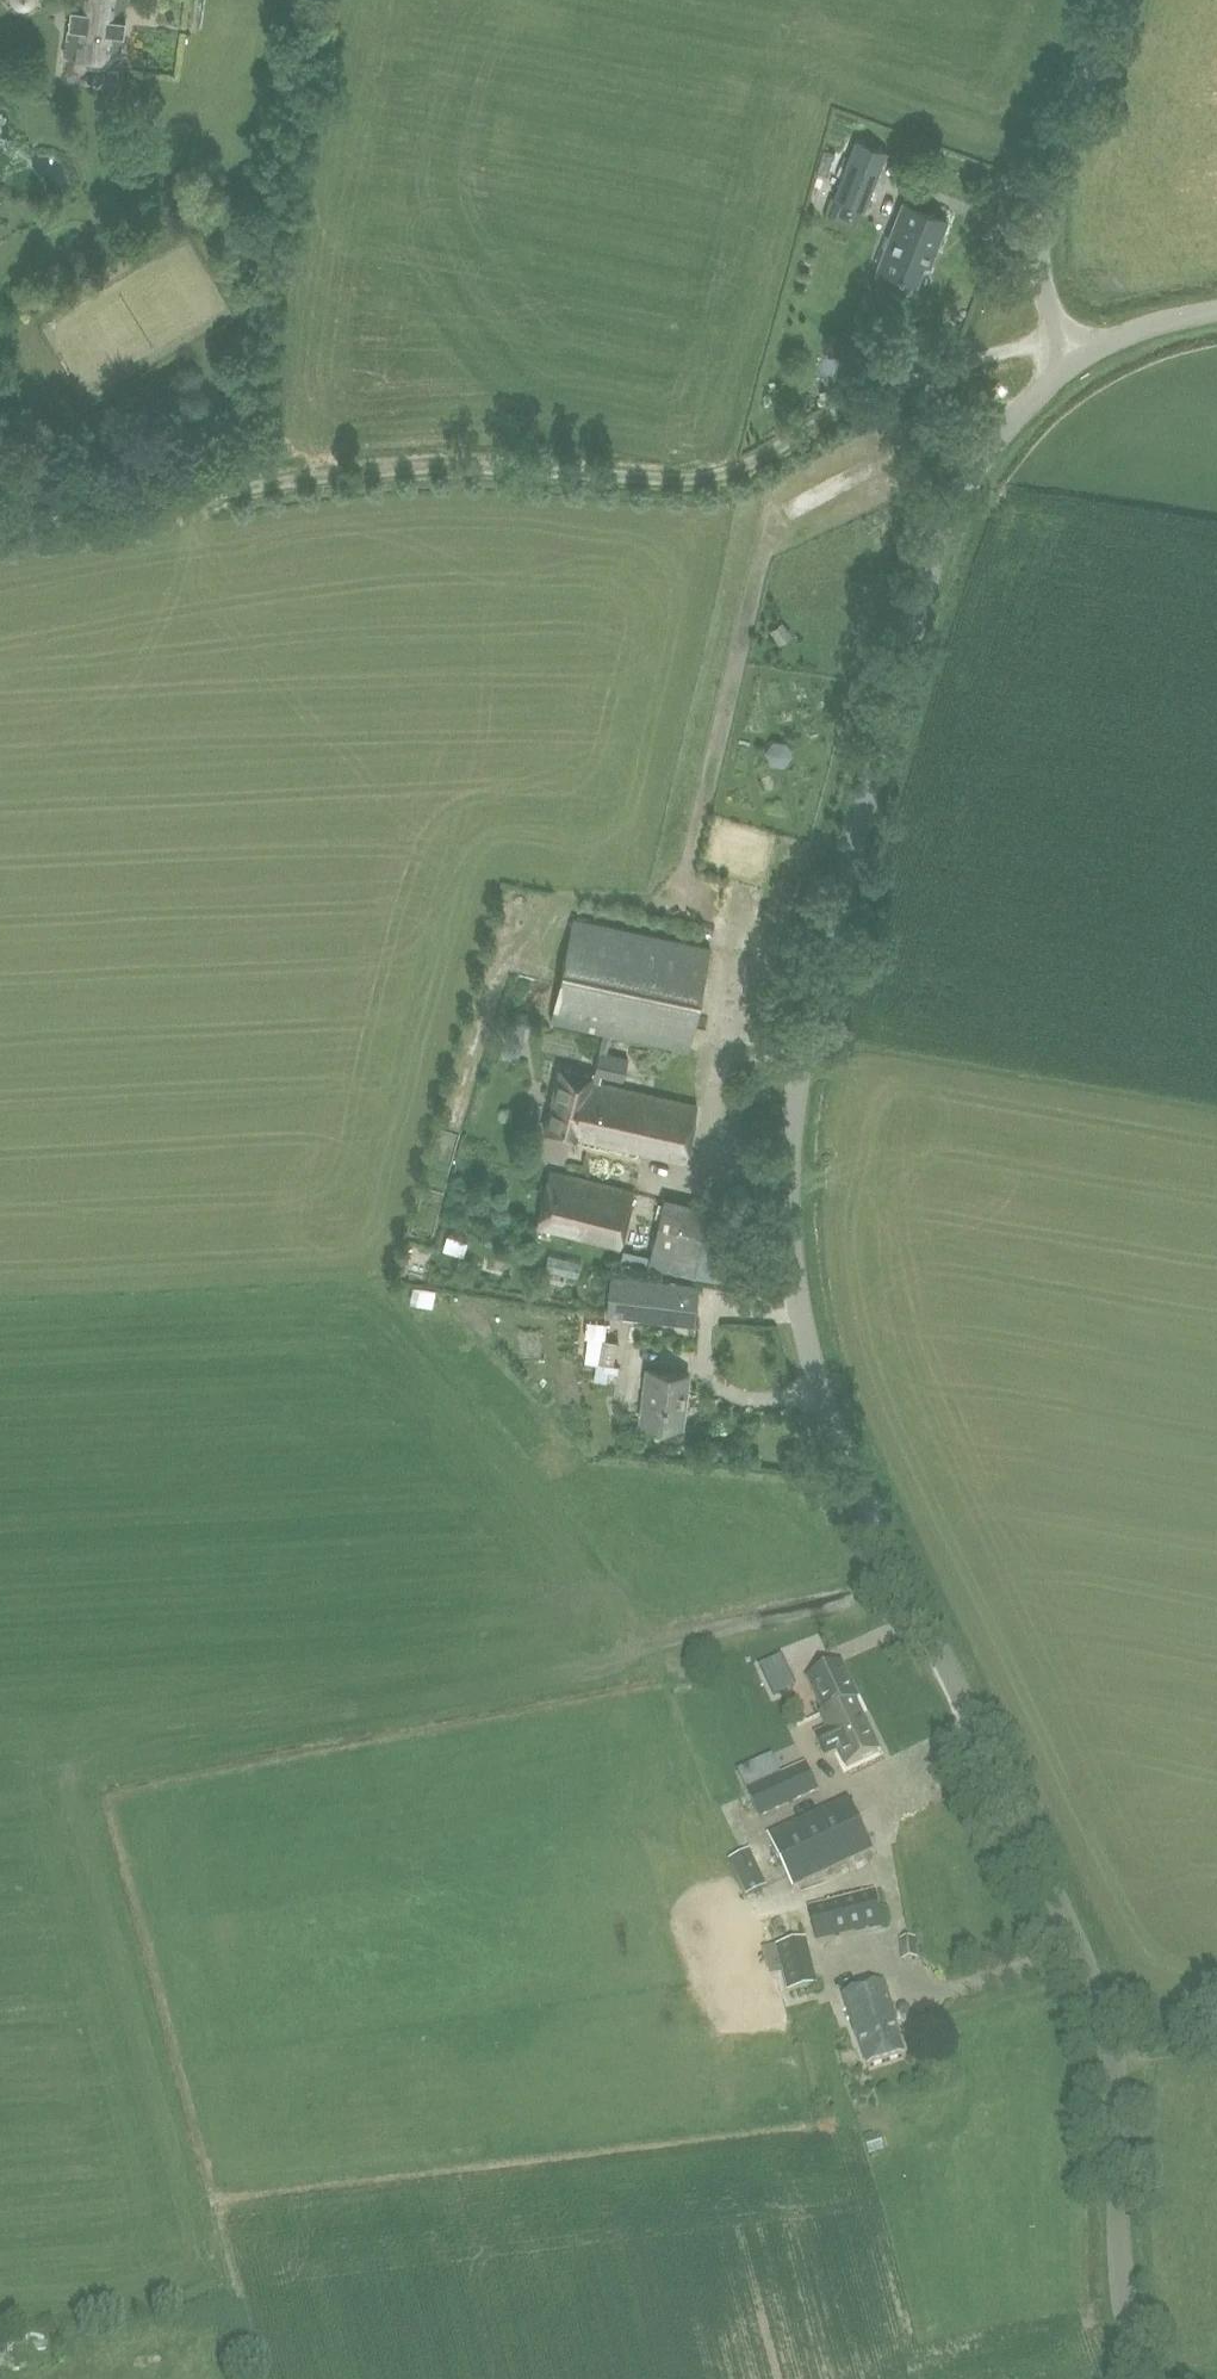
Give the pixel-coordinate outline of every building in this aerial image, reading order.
[(68,54),(121,59),(127,0),(73,0),(68,54)] [(856,137),(834,199),(863,209),(885,149),(856,137)] [(878,266),(880,267),(877,275),(879,283),(906,293),(911,291),(915,282),(929,247),(934,249),(947,218),(905,200),(878,266)] [(880,343),(850,354),(856,372),(885,362),(880,343)] [(554,1019),(606,1031),(613,1034),(690,1051),(713,948),(574,918),(554,1019)] [(608,1054),(613,1034),(606,1031),(593,1076),(603,1078),(604,1075),(625,1080),(630,1058),(608,1054)] [(699,1104),(602,1083),(603,1078),(593,1076),(561,1068),(547,1133),(577,1140),(578,1136),(687,1160),(699,1104)] [(537,1228),(621,1248),(634,1192),(550,1172),(537,1228)] [(648,1263),(695,1275),(712,1209),(666,1197),(648,1263)] [(455,1235),(451,1248),(472,1254),(475,1241),(455,1235)] [(613,1275),(609,1316),(695,1326),(699,1286),(613,1275)] [(595,1322),(593,1337),(613,1341),(615,1326),(595,1322)] [(682,1425),(688,1373),(648,1368),(642,1420),(682,1425)] [(880,1751),(855,1699),(859,1697),(843,1663),(810,1679),(826,1712),(823,1714),(848,1766),(880,1751)] [(760,1817),(819,1790),(807,1764),(749,1790),(760,1817)] [(794,1887),(874,1848),(849,1796),(769,1835),(794,1887)] [(731,1860),(747,1896),(768,1886),(752,1851),(731,1860)] [(842,1874),(853,1893),(864,1888),(853,1868),(842,1874)] [(818,1940),(885,1924),(877,1892),(810,1908),(818,1940)] [(819,1985),(808,1937),(776,1946),(788,1993),(819,1985)] [(919,1958),(917,1938),(903,1939),(905,1959),(919,1958)] [(908,2054),(885,1982),(843,1995),(866,2068),(908,2054)]
